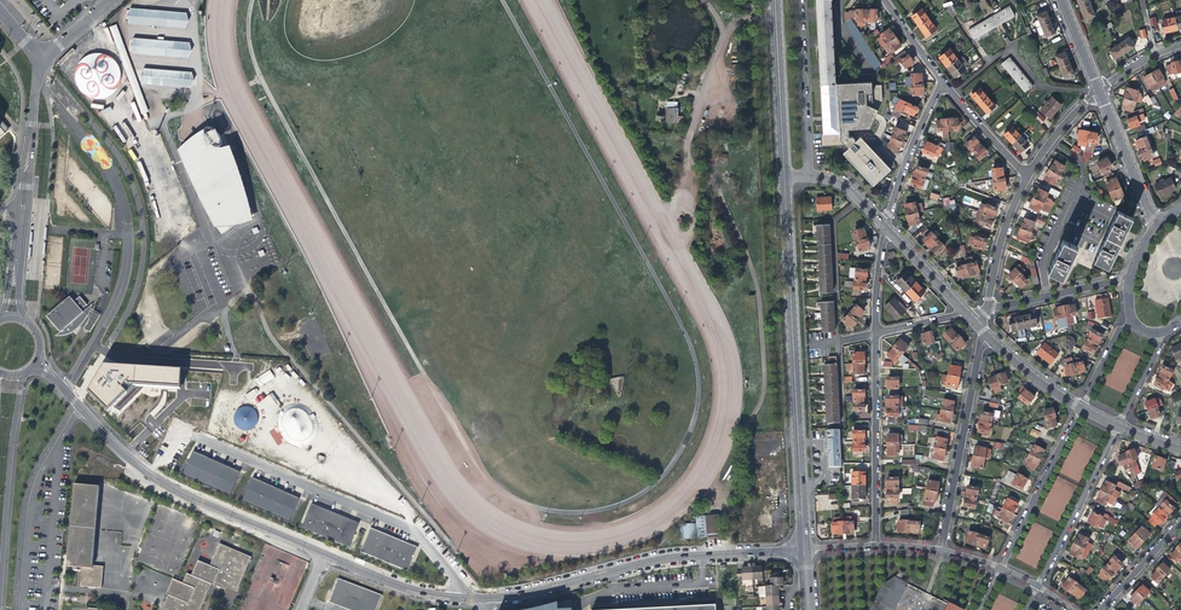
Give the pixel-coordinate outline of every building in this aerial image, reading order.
[(817,15),(818,42),(820,68),(820,76),(820,81),(820,85),(834,84),(837,77),(837,72),(832,0),(816,0),(817,15)] [(1080,9),(1090,5),(1088,0),(1076,0),(1078,4),(1080,9)] [(958,14),(952,5),(948,6),(947,7),(953,17),(958,14)] [(1095,16),(1090,5),(1080,9),(1083,16),(1085,20),(1087,20),(1088,22),(1094,18),(1094,17),(1095,16)] [(1009,7),(996,15),(1001,24),(1014,16),(1009,7)] [(915,21),(919,27),(929,19),(922,9),(916,13),(913,15),(912,16),(915,21)] [(129,21),(185,26),(186,15),(130,10),(129,21)] [(876,10),(870,11),(866,11),(866,21),(880,20),(880,12),(876,13),(876,11),(876,10)] [(1127,21),(1132,19),(1130,10),(1124,12),(1127,21)] [(866,21),(866,11),(862,11),(857,11),(851,11),(851,14),(851,18),(856,18),(856,21),(866,21)] [(1036,29),(1041,27),(1050,23),(1048,17),(1046,11),(1042,13),(1041,12),(1037,14),(1037,15),(1036,15),(1038,20),(1035,21),(1034,24),(1036,29)] [(987,32),(1001,24),(996,15),(982,23),(987,32)] [(1171,31),(1177,30),(1174,17),(1161,21),(1164,33),(1171,31)] [(838,84),(850,83),(864,82),(891,81),(886,73),(884,69),(881,65),(868,45),(865,41),(862,38),(860,33),(851,21),(850,19),(848,21),(845,22),(846,27),(877,74),(861,75),(850,76),(843,76),(837,77),(838,84)] [(926,37),(927,36),(930,34),(936,30),(929,19),(919,27),(923,33),(926,37)] [(974,39),(987,32),(982,23),(977,26),(969,31),(974,39)] [(1045,38),(1047,37),(1051,35),(1055,34),(1053,30),(1050,23),(1041,27),(1045,38)] [(149,112),(116,24),(114,25),(146,112),(149,112)] [(114,25),(110,27),(142,114),(146,112),(114,25)] [(1141,39),(1147,37),(1145,28),(1139,30),(1141,39)] [(880,33),(877,29),(868,35),(871,39),(880,33)] [(882,46),(886,43),(895,38),(892,33),(889,29),(881,35),(882,36),(878,39),(882,46)] [(899,44),(895,38),(886,43),(892,52),(900,46),(899,44)] [(1129,38),(1119,45),(1124,53),(1131,49),(1134,47),(1129,38)] [(189,44),(133,40),(132,51),(189,56),(189,44)] [(1120,56),(1124,53),(1119,45),(1109,51),(1114,60),(1120,56)] [(942,62),(947,68),(957,59),(950,49),(944,54),(940,57),(939,58),(942,62)] [(894,59),(892,60),(896,65),(898,63),(900,65),(902,64),(905,68),(913,62),(910,59),(908,56),(907,56),(904,52),(894,59)] [(1060,54),(1056,56),(1055,57),(1060,67),(1069,63),(1067,58),(1065,53),(1060,54)] [(103,70),(107,72),(91,78),(91,81),(76,81),(78,82),(88,83),(85,88),(80,86),(82,92),(88,96),(93,98),(97,96),(101,99),(105,94),(108,93),(111,95),(119,81),(120,64),(118,71),(115,69),(116,67),(113,65),(113,62),(112,57),(103,54),(93,54),(89,56),(99,62),(99,68),(103,62),(103,70)] [(887,64),(892,60),(894,59),(892,55),(884,60),(887,64)] [(1002,64),(1009,73),(1017,67),(1009,58),(1002,64)] [(965,69),(957,59),(947,68),(951,73),(955,78),(956,76),(957,78),(960,75),(959,74),(965,69)] [(1180,71),(1180,61),(1178,62),(1172,63),(1172,64),(1166,66),(1168,75),(1180,71)] [(1064,79),(1066,78),(1070,77),(1074,75),(1073,72),(1069,63),(1060,67),(1064,79)] [(1017,83),(1025,77),(1017,67),(1009,73),(1017,83)] [(192,74),(143,70),(142,81),(191,86),(192,74)] [(1157,71),(1151,74),(1158,87),(1166,83),(1159,70),(1157,71)] [(911,75),(912,85),(922,84),(921,78),(921,74),(911,75)] [(1158,87),(1151,74),(1146,77),(1144,78),(1148,86),(1149,86),(1152,91),(1158,87)] [(1025,77),(1017,83),(1025,92),(1032,86),(1025,77)] [(834,84),(820,85),(821,97),(821,102),(822,128),(823,134),(820,135),(821,147),(833,147),(840,147),(838,149),(843,154),(845,156),(848,160),(857,169),(867,180),(873,186),(879,181),(885,175),(891,169),(889,168),(878,156),(876,154),(874,151),(871,148),(868,146),(860,137),(858,139),(855,142),(856,140),(855,139),(855,138),(854,137),(853,137),(852,136),(850,136),(849,137),(849,135),(849,130),(870,129),(875,116),(876,114),(881,116),(882,117),(884,119),(884,120),(884,121),(885,118),(887,113),(892,102),(892,96),(892,94),(892,91),(891,85),(891,81),(864,82),(850,83),(838,84),(834,84)] [(923,94),(922,84),(912,85),(913,95),(923,94)] [(975,99),(979,104),(987,97),(980,88),(975,92),(974,90),(971,93),(972,94),(971,95),(975,99)] [(1127,94),(1125,99),(1135,101),(1135,102),(1141,104),(1142,99),(1141,94),(1138,93),(1138,91),(1128,89),(1127,94)] [(916,107),(897,98),(895,97),(895,96),(892,96),(892,102),(897,104),(894,109),(902,113),(904,108),(906,109),(905,111),(912,115),(916,107)] [(1147,96),(1143,98),(1148,106),(1152,104),(1147,96)] [(1149,99),(1153,105),(1156,106),(1156,109),(1159,110),(1159,107),(1158,107),(1159,105),(1153,96),(1149,99)] [(987,113),(988,112),(991,110),(996,106),(987,97),(979,104),(983,109),(987,113)] [(1040,110),(1049,119),(1055,112),(1061,105),(1052,97),(1040,110)] [(1132,111),(1135,102),(1135,101),(1125,99),(1124,104),(1123,108),(1132,111)] [(667,122),(677,122),(677,108),(667,108),(667,122)] [(1127,119),(1144,113),(1142,109),(1125,114),(1127,119)] [(1035,118),(1041,123),(1045,119),(1039,113),(1035,118)] [(1142,113),(1127,120),(1129,125),(1131,128),(1139,125),(1138,122),(1145,119),(1142,113)] [(954,119),(947,120),(948,130),(958,129),(957,119),(954,119)] [(937,124),(938,131),(942,130),(943,138),(948,137),(948,130),(947,120),(937,121),(937,124)] [(1144,130),(1146,130),(1144,125),(1136,129),(1138,133),(1144,131),(1144,130)] [(205,198),(194,169),(201,166),(203,166),(199,157),(202,156),(197,145),(207,141),(205,137),(215,133),(216,137),(218,136),(214,126),(200,134),(191,140),(178,151),(192,185),(202,206),(214,228),(222,228),(234,227),(241,225),(253,222),(251,211),(241,178),(230,148),(221,150),(233,182),(230,183),(241,213),(244,212),(247,220),(233,226),(229,218),(226,219),(225,219),(223,220),(221,217),(224,216),(221,210),(212,213),(208,204),(205,198)] [(1008,139),(1012,143),(1020,135),(1013,127),(1008,131),(1005,134),(1004,134),(1008,139)] [(1153,127),(1146,130),(1144,130),(1144,131),(1146,136),(1155,132),(1153,127)] [(896,128),(892,137),(901,141),(903,136),(905,132),(896,128)] [(1085,147),(1086,147),(1088,133),(1080,131),(1078,139),(1079,140),(1078,145),(1085,147)] [(1020,152),(1021,152),(1024,149),(1029,145),(1027,143),(1030,141),(1028,139),(1029,138),(1024,132),(1020,135),(1012,143),(1016,148),(1020,152)] [(221,150),(216,137),(215,133),(205,137),(207,141),(197,145),(202,156),(199,157),(203,166),(201,166),(194,169),(205,198),(209,196),(212,202),(208,204),(212,213),(221,210),(224,216),(221,217),(223,220),(225,219),(226,219),(229,218),(241,213),(230,183),(233,182),(221,150)] [(1094,134),(1088,133),(1085,152),(1093,154),(1097,134),(1094,134)] [(970,154),(973,152),(980,145),(978,142),(973,138),(972,139),(969,135),(964,140),(967,144),(966,144),(969,148),(966,151),(970,154)] [(899,147),(901,141),(892,137),(890,142),(887,141),(885,145),(889,146),(888,147),(897,151),(899,147)] [(1139,147),(1140,151),(1149,147),(1145,138),(1136,142),(1139,147)] [(940,143),(935,141),(931,139),(929,143),(927,142),(925,147),(923,152),(933,156),(936,146),(938,147),(940,143)] [(985,151),(983,148),(980,145),(973,152),(980,159),(987,153),(985,151)] [(1078,155),(1081,149),(1074,145),(1070,150),(1078,155)] [(1153,156),(1149,147),(1140,151),(1142,155),(1144,160),(1153,156)] [(1111,173),(1109,169),(1111,168),(1109,165),(1107,158),(1097,162),(1103,176),(1111,173)] [(1052,166),(1050,170),(1058,175),(1064,167),(1055,162),(1052,166)] [(913,170),(912,174),(924,178),(929,180),(930,181),(932,174),(928,172),(927,174),(926,174),(927,169),(918,166),(916,171),(913,170)] [(992,170),(993,180),(1003,178),(1002,169),(995,170),(992,170)] [(1053,184),(1058,175),(1050,170),(1047,174),(1045,178),(1053,184)] [(664,176),(671,182),(673,179),(666,173),(664,176)] [(921,186),(924,178),(912,174),(911,178),(913,179),(912,182),(911,185),(920,188),(921,186)] [(1104,177),(1109,192),(1119,188),(1116,181),(1113,174),(1104,177)] [(927,188),(929,180),(924,178),(921,186),(927,188)] [(1003,179),(1003,178),(993,180),(994,183),(990,184),(991,189),(995,189),(1005,188),(1005,187),(1009,186),(1007,179),(1003,179)] [(1164,182),(1163,179),(1159,180),(1160,183),(1155,185),(1157,190),(1159,197),(1176,190),(1171,179),(1164,182)] [(1098,191),(1100,196),(1103,194),(1101,190),(1100,191),(1095,184),(1093,185),(1098,191)] [(1057,197),(1060,193),(1051,188),(1049,192),(1057,197)] [(1121,193),(1119,188),(1109,192),(1115,205),(1125,201),(1121,193)] [(1035,194),(1034,197),(1043,202),(1047,193),(1038,189),(1035,194)] [(1029,207),(1038,211),(1039,209),(1049,214),(1050,211),(1052,206),(1050,205),(1043,202),(1034,197),(1031,202),(1029,207)] [(816,198),(817,212),(832,210),(830,198),(816,198)] [(922,211),(920,204),(915,205),(914,203),(904,205),(906,212),(907,215),(917,213),(922,211)] [(980,206),(978,212),(983,214),(993,217),(994,213),(996,207),(987,204),(985,208),(980,206)] [(247,220),(244,212),(241,213),(229,218),(233,226),(247,220)] [(989,226),(991,220),(993,217),(983,214),(978,212),(976,220),(980,221),(980,223),(989,226)] [(1094,262),(1108,268),(1116,252),(1125,234),(1132,219),(1118,212),(1096,257),(1094,262)] [(918,216),(917,213),(907,215),(908,221),(909,225),(919,222),(919,221),(923,220),(922,215),(918,216)] [(1046,221),(1044,220),(1038,217),(1036,221),(1044,225),(1046,221)] [(1023,222),(1021,228),(1030,232),(1034,222),(1024,219),(1023,222)] [(817,226),(818,235),(830,235),(830,226),(817,226)] [(1027,241),(1030,232),(1021,228),(1019,234),(1017,238),(1027,241)] [(855,237),(857,242),(866,239),(864,229),(854,232),(854,233),(851,234),(852,238),(855,237)] [(921,234),(923,237),(929,232),(926,229),(921,234)] [(925,245),(928,248),(930,246),(937,240),(930,232),(923,239),(927,243),(925,245)] [(984,238),(985,235),(978,233),(977,237),(976,236),(975,238),(970,237),(968,245),(983,249),(984,245),(986,239),(984,238)] [(818,245),(830,245),(830,235),(818,235),(818,245)] [(869,249),(866,239),(857,242),(858,246),(855,248),(856,252),(859,251),(860,252),(869,249)] [(944,247),(937,240),(930,246),(933,249),(934,251),(937,254),(944,247)] [(1048,272),(1062,278),(1072,258),(1077,248),(1063,241),(1048,272)] [(818,245),(819,255),(831,254),(830,245),(818,245)] [(819,255),(819,264),(831,263),(831,254),(819,255)] [(1031,264),(1030,260),(1022,256),(1021,261),(1031,265),(1031,264)] [(978,271),(976,262),(973,262),(972,257),(964,259),(966,265),(969,274),(978,271)] [(959,277),(969,274),(966,265),(962,266),(960,260),(955,262),(959,275),(959,277)] [(819,264),(819,273),(832,273),(831,263),(819,264)] [(856,268),(855,278),(865,279),(866,275),(866,269),(863,269),(863,266),(859,265),(858,269),(856,268)] [(1021,275),(1025,271),(1019,265),(1013,271),(1008,275),(1015,281),(1021,275)] [(896,282),(905,291),(916,282),(911,277),(906,272),(896,282)] [(819,273),(820,283),(832,283),(832,273),(819,273)] [(1027,281),(1021,275),(1015,281),(1021,287),(1027,281)] [(864,290),(865,283),(865,279),(855,278),(854,289),(864,290)] [(920,287),(916,282),(905,291),(915,301),(925,291),(920,287)] [(833,292),(832,283),(820,283),(820,293),(833,292)] [(46,315),(55,325),(59,330),(54,335),(56,335),(60,334),(63,333),(69,331),(72,329),(75,327),(77,326),(81,322),(83,319),(85,315),(89,320),(85,329),(90,332),(101,314),(88,308),(89,305),(85,308),(83,306),(86,304),(79,296),(73,301),(69,305),(65,300),(64,300),(46,315)] [(69,297),(65,300),(69,305),(73,301),(69,297)] [(884,307),(896,320),(902,314),(905,311),(893,298),(884,307)] [(1110,317),(1107,300),(1101,301),(1099,301),(1095,302),(1096,308),(1095,308),(1095,312),(1097,312),(1098,319),(1110,317)] [(821,311),(833,311),(833,302),(821,303),(821,311)] [(852,309),(849,312),(857,319),(861,315),(864,312),(856,305),(855,306),(853,304),(850,307),(852,309)] [(1069,308),(1063,309),(1067,328),(1070,328),(1070,325),(1077,324),(1073,307),(1069,308)] [(1067,328),(1063,309),(1058,310),(1053,311),(1055,321),(1056,321),(1058,330),(1067,328)] [(822,321),(834,321),(833,311),(821,311),(822,321)] [(1093,311),(1087,313),(1089,320),(1095,318),(1093,311)] [(853,324),(857,319),(849,312),(846,316),(844,314),(841,318),(843,320),(851,327),(853,324)] [(1031,316),(1022,318),(1024,329),(1036,327),(1034,315),(1031,316)] [(1018,330),(1024,329),(1022,318),(1010,321),(1012,332),(1018,330)] [(834,331),(834,321),(822,321),(822,332),(834,331)] [(1086,325),(1087,325),(1094,329),(1096,330),(1098,326),(1088,321),(1086,325)] [(944,337),(950,344),(957,338),(951,330),(947,334),(944,337)] [(1102,336),(1093,332),(1092,332),(1088,341),(1097,345),(1100,340),(1102,336)] [(934,344),(931,334),(926,335),(922,336),(924,346),(934,344)] [(959,339),(957,338),(950,344),(957,352),(963,346),(968,342),(962,336),(959,339)] [(1094,351),(1097,345),(1088,341),(1083,350),(1092,354),(1094,351)] [(898,344),(894,349),(902,355),(904,353),(907,355),(910,351),(907,348),(908,348),(900,342),(898,344)] [(1044,344),(1037,354),(1042,358),(1051,365),(1058,355),(1044,344)] [(1176,361),(1180,359),(1180,345),(1171,349),(1176,361)] [(896,363),(902,355),(894,349),(890,354),(888,357),(896,363)] [(926,356),(931,362),(936,358),(934,355),(933,356),(930,352),(926,356)] [(853,360),(853,364),(863,364),(863,360),(863,354),(853,354),(853,355),(850,355),(850,360),(853,360)] [(827,359),(828,367),(836,367),(836,358),(827,359)] [(931,366),(936,362),(938,360),(936,358),(931,362),(929,364),(931,366)] [(863,370),(863,364),(853,364),(847,364),(847,371),(853,371),(853,374),(863,374),(863,370)] [(1081,364),(1073,366),(1075,374),(1080,373),(1083,372),(1081,364)] [(120,410),(139,392),(144,387),(181,389),(182,370),(104,365),(88,392),(109,412),(114,407),(120,410)] [(1070,376),(1075,374),(1073,366),(1065,368),(1067,376),(1070,376)] [(824,371),(824,377),(837,376),(836,367),(828,367),(824,367),(824,371)] [(950,367),(948,376),(958,378),(959,373),(960,369),(950,367)] [(1161,371),(1159,377),(1168,381),(1172,372),(1163,368),(1161,371)] [(271,370),(255,378),(259,386),(275,378),(271,370)] [(995,374),(997,378),(999,386),(1008,383),(1005,376),(1004,371),(995,374)] [(887,390),(898,390),(898,379),(895,379),(895,375),(887,375),(887,383),(887,390)] [(825,386),(837,386),(837,376),(824,377),(825,381),(825,386)] [(957,384),(958,378),(948,376),(946,386),(956,388),(957,384)] [(609,380),(609,382),(616,397),(617,397),(618,397),(619,396),(620,396),(622,380),(622,379),(622,378),(621,377),(610,378),(609,379),(609,380)] [(1154,386),(1163,390),(1164,390),(1169,392),(1173,384),(1168,381),(1159,377),(1156,381),(1154,386)] [(990,385),(992,389),(994,394),(1001,392),(999,386),(997,378),(989,380),(990,385)] [(825,396),(837,395),(837,386),(825,386),(825,390),(825,396)] [(602,388),(594,392),(600,403),(608,398),(602,388)] [(286,442),(309,452),(318,430),(322,429),(318,428),(313,408),(303,404),(302,400),(299,403),(289,403),(287,402),(281,405),(272,392),(266,396),(262,395),(256,396),(257,390),(254,389),(246,394),(246,399),(253,402),(243,404),(236,409),(233,418),(233,422),(237,428),(247,432),(249,439),(254,441),(255,443),(270,443),(276,445),(286,442)] [(853,392),(853,402),(863,402),(863,398),(863,396),(863,392),(860,392),(860,389),(855,389),(856,392),(853,392)] [(1019,399),(1027,406),(1033,397),(1030,394),(1025,391),(1019,399)] [(826,405),(838,405),(837,395),(825,396),(825,400),(826,405)] [(345,397),(338,403),(346,412),(352,406),(345,397)] [(887,402),(887,404),(887,408),(897,408),(898,398),(896,398),(889,398),(887,398),(887,402)] [(1003,406),(1004,408),(1007,407),(1006,405),(1004,399),(1000,400),(990,398),(989,403),(997,405),(1003,406)] [(1162,405),(1161,400),(1157,399),(1145,403),(1147,406),(1148,411),(1157,408),(1162,405)] [(863,408),(863,406),(863,402),(853,402),(853,411),(856,411),(856,414),(860,414),(860,411),(863,410),(863,408)] [(943,402),(941,411),(952,413),(953,407),(953,404),(943,402)] [(826,415),(838,414),(838,405),(826,405),(826,410),(826,415)] [(897,423),(897,418),(897,408),(887,408),(887,412),(887,415),(887,423),(897,423)] [(1160,417),(1157,408),(1148,411),(1151,417),(1151,419),(1160,417)] [(1043,412),(1045,420),(1054,418),(1054,417),(1058,416),(1056,409),(1049,410),(1043,412)] [(950,419),(952,413),(941,411),(941,415),(940,421),(944,422),(944,424),(949,425),(949,423),(950,423),(950,419)] [(979,419),(978,422),(980,423),(990,425),(991,418),(994,419),(994,420),(996,420),(996,419),(999,419),(1000,412),(992,411),(991,415),(982,413),(982,416),(981,419),(979,419)] [(839,424),(838,414),(826,415),(826,419),(827,424),(839,424)] [(1055,421),(1054,418),(1045,420),(1049,431),(1057,429),(1055,421)] [(988,435),(990,425),(980,423),(980,427),(979,429),(979,433),(988,435)] [(1032,429),(1029,435),(1037,439),(1040,433),(1032,429)] [(829,443),(830,444),(831,460),(829,460),(830,468),(842,467),(840,430),(827,431),(828,441),(829,443)] [(854,433),(854,442),(863,442),(863,438),(863,436),(863,433),(861,433),(855,433),(854,433)] [(887,441),(887,446),(898,446),(898,436),(887,436),(887,441)] [(930,448),(934,449),(944,451),(945,447),(946,441),(936,439),(936,441),(934,441),(935,439),(932,439),(930,448)] [(864,453),(863,446),(863,442),(854,442),(854,458),(863,457),(863,453),(864,453)] [(898,457),(898,446),(887,446),(887,453),(887,457),(898,457)] [(975,451),(974,457),(984,459),(988,460),(990,451),(986,450),(986,449),(976,447),(975,451)] [(1034,447),(1033,449),(1031,454),(1030,456),(1039,461),(1041,457),(1043,452),(1034,447)] [(943,458),(944,451),(934,449),(932,459),(937,460),(937,461),(942,462),(943,458)] [(1133,451),(1126,454),(1130,463),(1132,468),(1137,466),(1135,460),(1137,460),(1135,456),(1133,451)] [(230,496),(240,472),(233,469),(216,462),(201,455),(193,452),(182,475),(230,496)] [(1130,463),(1126,454),(1118,458),(1120,462),(1121,466),(1122,466),(1124,471),(1132,468),(1130,463)] [(1036,466),(1039,461),(1030,456),(1028,459),(1026,464),(1025,465),(1034,470),(1036,466)] [(982,469),(984,459),(974,457),(973,463),(972,467),(982,469)] [(1152,468),(1162,471),(1165,462),(1161,460),(1155,458),(1155,459),(1151,458),(1150,462),(1153,464),(1152,468)] [(852,473),(852,487),(865,487),(865,479),(865,473),(852,473)] [(1009,473),(1006,481),(1013,485),(1013,486),(1022,490),(1024,486),(1026,481),(1009,473)] [(887,482),(887,485),(887,489),(897,489),(897,475),(888,475),(888,479),(887,479),(887,482)] [(289,522),(300,499),(289,494),(275,488),(262,482),(253,478),(242,502),(289,522)] [(1040,513),(1059,521),(1075,485),(1067,482),(1066,483),(1055,479),(1040,513)] [(928,482),(926,491),(936,493),(937,488),(938,484),(928,482)] [(1104,486),(1101,493),(1110,497),(1116,500),(1119,494),(1113,491),(1114,488),(1111,486),(1111,485),(1106,482),(1106,483),(1105,483),(1104,486)] [(1130,488),(1119,483),(1117,487),(1127,492),(1130,488)] [(101,588),(103,566),(92,566),(99,486),(74,484),(66,566),(81,567),(79,586),(101,588)] [(968,488),(966,498),(976,499),(978,490),(977,490),(978,486),(969,484),(968,488)] [(852,500),(858,500),(863,500),(865,500),(865,496),(865,487),(852,487),(848,487),(847,499),(852,499),(852,500)] [(897,503),(897,489),(887,489),(887,493),(887,496),(887,499),(889,499),(889,503),(893,503),(893,505),(896,505),(896,503),(897,503)] [(935,499),(936,493),(926,491),(923,506),(932,508),(933,503),(934,503),(935,499)] [(1105,506),(1110,497),(1101,493),(1099,496),(1096,501),(1105,506)] [(1158,510),(1166,517),(1168,514),(1171,511),(1173,510),(1172,509),(1176,504),(1165,493),(1160,498),(1162,500),(1155,507),(1155,508),(1158,510)] [(974,509),(976,499),(966,498),(965,503),(964,507),(965,507),(964,511),(972,513),(972,509),(974,509)] [(1007,501),(1003,510),(1012,514),(1015,509),(1016,505),(1007,501)] [(349,547),(359,523),(353,521),(340,516),(323,508),(312,504),(302,528),(349,547)] [(1007,523),(1012,514),(1003,510),(1002,511),(996,508),(992,516),(1007,523)] [(1159,524),(1163,520),(1166,517),(1158,510),(1155,508),(1149,515),(1151,517),(1147,522),(1154,528),(1158,523),(1159,524)] [(1096,528),(1097,527),(1101,529),(1108,516),(1100,512),(1098,517),(1092,514),(1090,519),(1088,523),(1096,528)] [(723,542),(721,515),(695,517),(696,524),(679,526),(680,541),(706,540),(706,543),(723,542)] [(842,519),(842,524),(843,534),(849,534),(853,534),(852,517),(842,518),(842,519)] [(838,534),(843,534),(842,524),(842,519),(834,519),(834,525),(832,525),(833,535),(838,534)] [(902,533),(907,533),(908,523),(898,522),(898,532),(902,533)] [(919,524),(908,523),(907,533),(913,533),(918,534),(919,524)] [(408,571),(418,547),(410,544),(395,538),(378,531),(371,528),(361,552),(408,571)] [(1142,528),(1135,536),(1142,543),(1145,539),(1149,535),(1142,528)] [(971,544),(975,546),(978,536),(969,533),(966,542),(971,544)] [(988,539),(978,536),(975,546),(980,547),(984,548),(988,539)] [(1077,540),(1074,545),(1083,550),(1088,541),(1079,536),(1077,540)] [(1138,547),(1142,543),(1135,536),(1125,546),(1132,553),(1138,547)] [(227,588),(236,592),(251,557),(219,543),(210,565),(197,560),(191,575),(186,573),(182,583),(179,582),(173,579),(166,594),(168,595),(162,609),(200,609),(211,584),(226,590),(227,588)] [(303,560),(274,550),(277,549),(265,545),(264,549),(264,547),(251,586),(251,585),(248,594),(256,597),(261,595),(262,601),(257,602),(256,605),(270,609),(268,609),(287,609),(303,560)] [(1069,554),(1078,559),(1079,557),(1085,559),(1088,553),(1083,550),(1074,545),(1072,548),(1069,554)] [(1176,550),(1173,553),(1170,557),(1180,566),(1180,565),(1180,555),(1176,550)] [(173,557),(173,554),(150,554),(150,567),(163,567),(163,560),(167,560),(167,557),(173,557)] [(1114,558),(1107,566),(1114,573),(1117,570),(1120,567),(1121,565),(1114,558)] [(742,581),(752,580),(751,564),(747,564),(748,568),(746,568),(742,568),(742,572),(742,574),(742,577),(742,581)] [(762,580),(762,576),(762,567),(759,568),(755,568),(755,564),(751,564),(752,580),(762,580)] [(1160,567),(1156,571),(1163,578),(1169,571),(1162,565),(1160,567)] [(1108,580),(1112,575),(1114,573),(1107,566),(1100,573),(1107,580),(1108,580)] [(1165,580),(1163,578),(1156,571),(1153,575),(1150,578),(1153,581),(1151,584),(1156,589),(1165,580)] [(1104,583),(1107,580),(1100,573),(1097,576),(1104,583)] [(769,574),(770,587),(781,586),(782,586),(782,581),(782,578),(778,578),(778,574),(769,574)] [(883,586),(870,609),(892,609),(906,584),(895,578),(883,586)] [(1065,590),(1070,594),(1076,586),(1068,580),(1062,587),(1065,590)] [(381,597),(339,581),(329,604),(345,609),(376,609),(381,597)] [(758,597),(765,597),(778,596),(778,593),(778,590),(781,590),(781,586),(770,587),(758,587),(758,597)] [(1084,592),(1076,586),(1070,594),(1075,597),(1079,600),(1084,592)] [(1139,590),(1136,593),(1143,600),(1148,594),(1141,588),(1139,590)] [(1137,606),(1143,600),(1136,593),(1133,596),(1130,600),(1137,606)] [(765,597),(766,607),(782,606),(782,603),(778,603),(778,600),(778,596),(765,597)] [(962,609),(943,600),(942,602),(949,606),(947,609),(962,609)] [(148,609),(149,609),(151,605),(144,602),(142,607),(148,609)]
